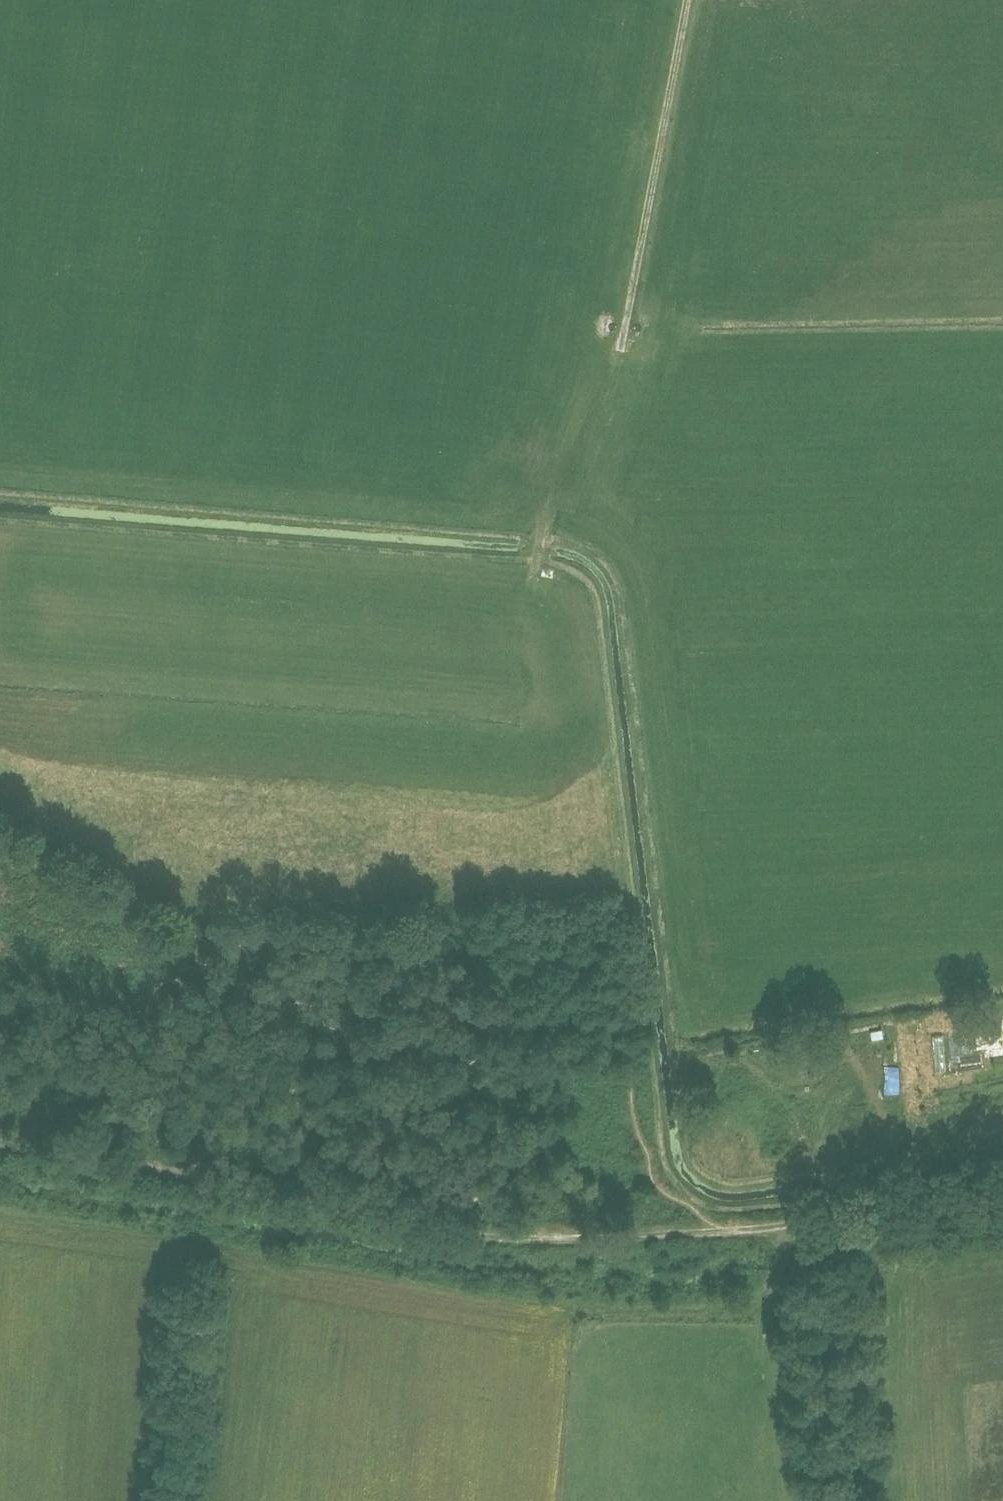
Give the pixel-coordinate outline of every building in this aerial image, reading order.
[(897,1081),(896,1103),(910,1104),(911,1082),(897,1081)]
